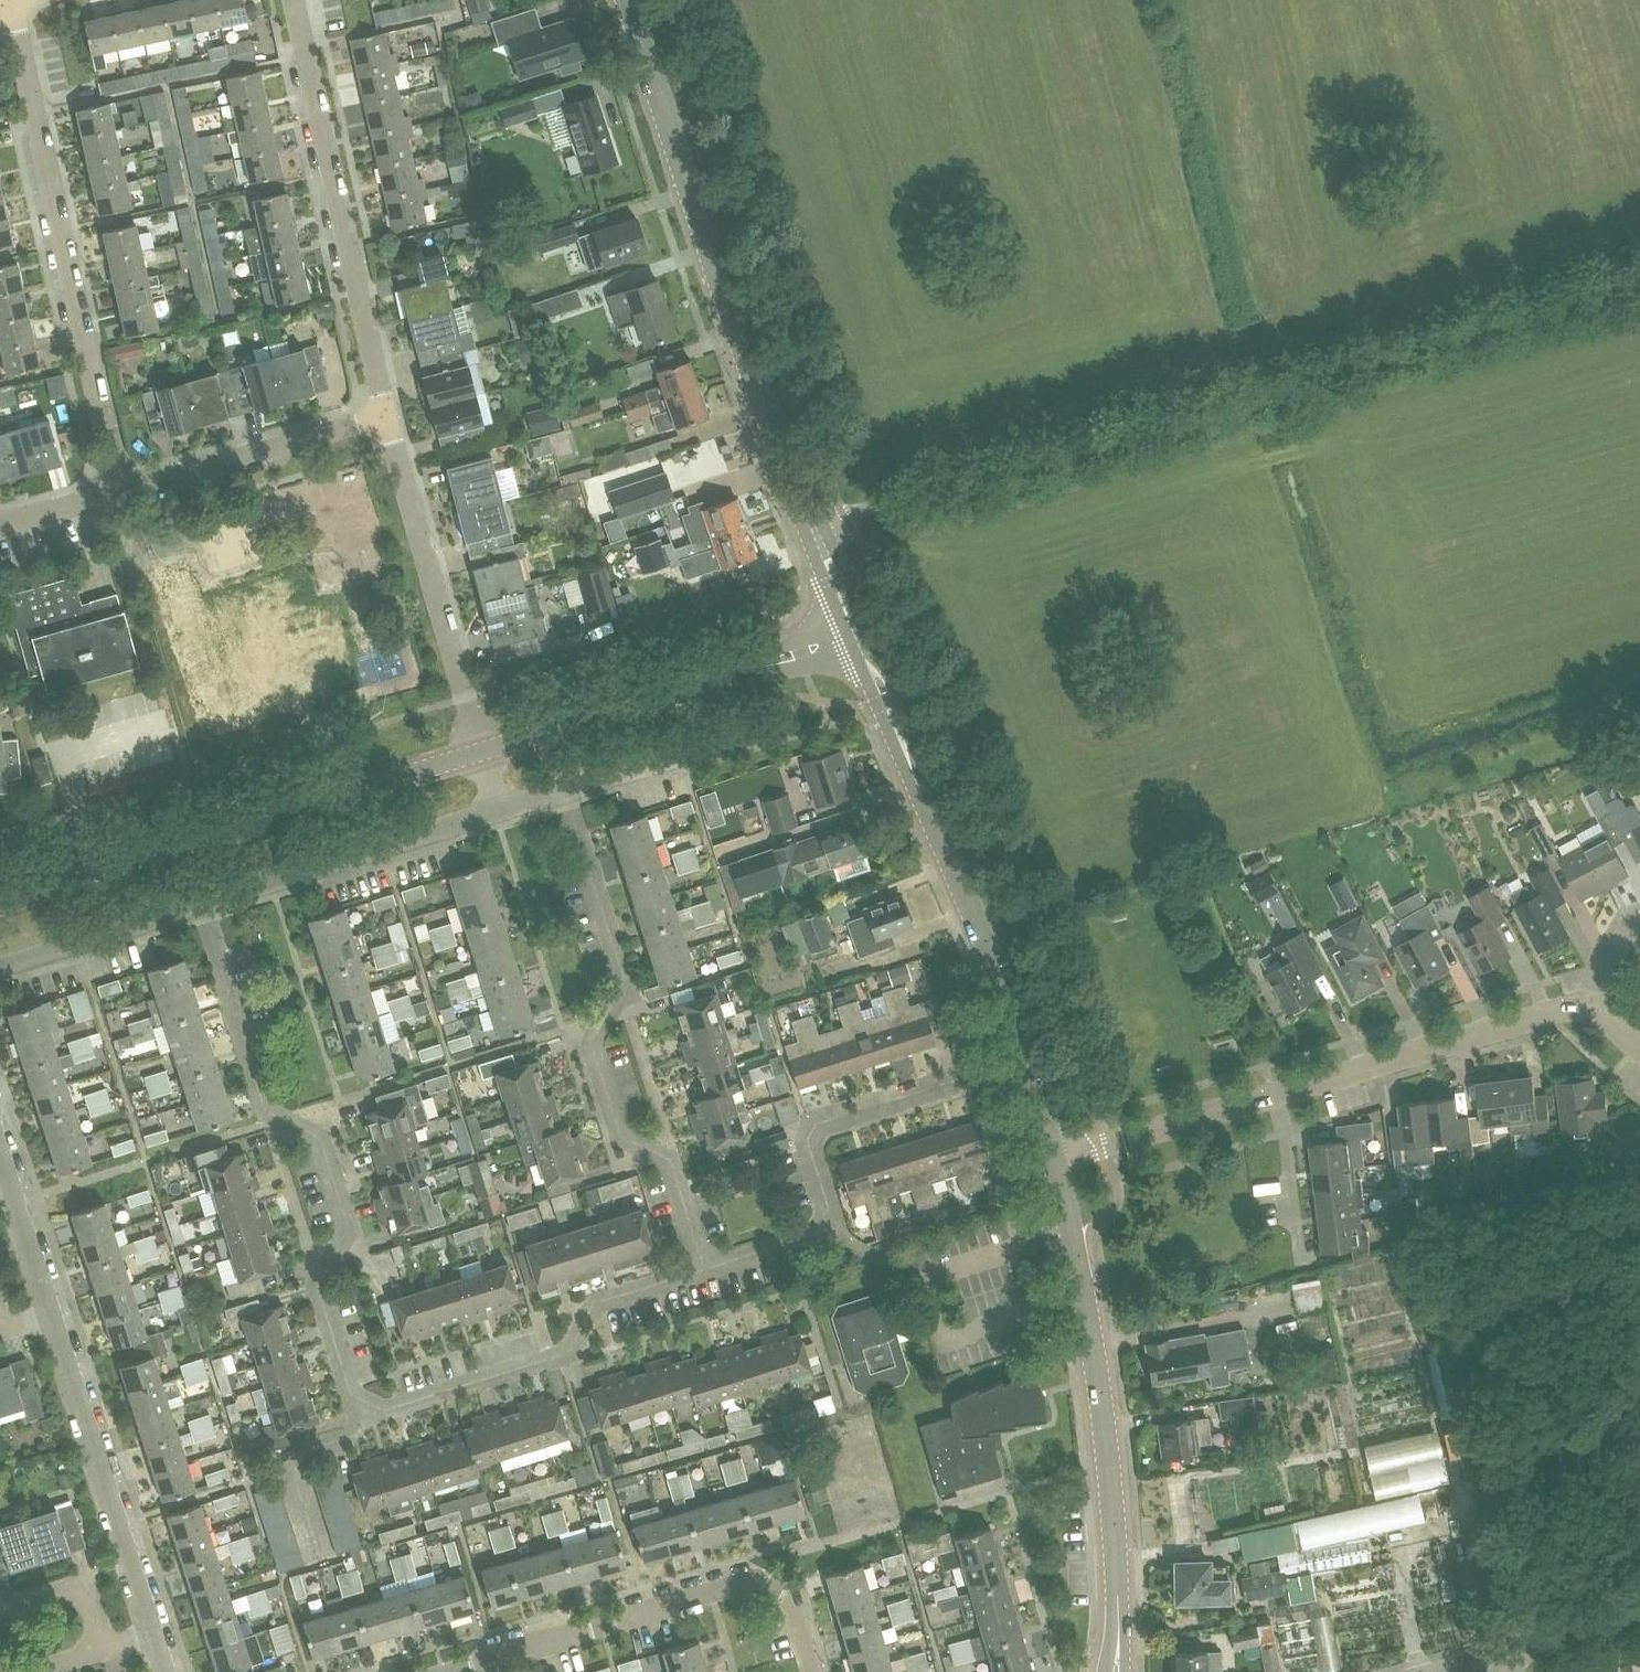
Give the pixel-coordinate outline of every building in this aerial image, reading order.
[(162,4),(169,36),(195,31),(188,0),(179,0),(162,4)] [(195,31),(221,25),(215,0),(188,0),(195,31)] [(221,25),(247,19),(245,9),(244,5),(243,0),(215,0),(221,25)] [(425,0),(399,6),(402,20),(428,14),(425,0)] [(425,0),(428,14),(453,8),(451,0),(426,0),(425,0)] [(471,12),(488,7),(486,0),(468,0),(471,12)] [(254,3),(244,5),(245,9),(247,19),(256,17),(258,17),(254,3)] [(162,4),(136,9),(143,42),(169,36),(162,4)] [(399,6),(372,12),(375,26),(402,20),(399,6)] [(136,9),(110,15),(117,47),(143,42),(136,9)] [(534,9),(492,22),(499,44),(508,41),(516,39),(528,75),(560,64),(562,73),(580,68),(577,59),(583,57),(571,19),(541,29),(534,9)] [(110,15),(84,21),(91,53),(94,68),(106,66),(102,51),(117,47),(110,15)] [(384,31),(350,39),(358,71),(397,62),(394,52),(389,53),(384,31)] [(432,41),(410,46),(413,56),(434,51),(432,41)] [(253,49),(227,54),(230,68),(256,62),(253,49)] [(227,54),(201,60),(204,73),(230,68),(227,54)] [(201,60),(175,66),(178,79),(204,73),(201,60)] [(397,62),(358,71),(365,102),(398,94),(394,74),(399,73),(397,62)] [(175,66),(149,71),(152,84),(178,79),(175,66)] [(259,69),(227,76),(233,103),(265,96),(259,69)] [(149,71),(123,77),(126,90),(152,84),(149,71)] [(123,77),(98,82),(100,95),(126,90),(123,77)] [(185,85),(172,88),(177,115),(191,112),(185,85)] [(165,90),(152,93),(157,118),(158,119),(171,116),(165,90)] [(398,94),(365,102),(371,133),(411,125),(408,115),(403,116),(398,94)] [(265,96),(233,103),(238,129),(270,122),(265,96)] [(596,96),(562,107),(584,173),(618,162),(596,96)] [(532,97),(499,108),(505,127),(538,117),(537,114),(532,97)] [(108,102),(76,109),(82,135),(114,128),(108,102)] [(191,112),(177,115),(183,141),(196,138),(191,112)] [(157,118),(152,120),(154,130),(159,129),(163,145),(176,142),(171,116),(158,119),(157,118)] [(238,129),(229,131),(232,143),(241,141),(244,155),(276,148),(270,122),(238,129)] [(411,125),(371,133),(378,165),(412,157),(407,137),(413,135),(411,125)] [(114,128),(82,135),(88,161),(120,154),(116,138),(123,137),(121,129),(115,131),(114,128)] [(196,138),(183,141),(189,167),(202,164),(196,138)] [(176,142),(163,145),(168,171),(182,168),(176,142)] [(463,147),(445,151),(448,164),(449,164),(466,160),(463,147)] [(276,148),(244,155),(250,181),(282,174),(276,148)] [(120,154),(88,161),(93,187),(126,180),(120,154)] [(412,157),(378,165),(385,196),(424,187),(422,177),(417,179),(412,157)] [(202,164),(189,167),(195,192),(207,189),(202,164)] [(182,168),(168,171),(174,197),(187,194),(182,168)] [(449,183),(440,185),(442,191),(450,189),(452,196),(472,192),(470,179),(453,183),(449,183)] [(126,180),(93,187),(99,213),(131,206),(126,180)] [(424,187),(385,196),(392,228),(426,220),(422,199),(427,198),(424,187)] [(287,191),(252,199),(258,225),(293,218),(287,191)] [(211,207),(199,210),(205,237),(217,234),(211,207)] [(191,211),(178,214),(184,241),(197,238),(191,211)] [(500,214),(485,219),(494,245),(508,240),(500,214)] [(0,220),(0,247),(13,245),(7,218),(0,220)] [(258,225),(245,228),(246,237),(260,234),(264,251),(298,244),(293,218),(258,225)] [(580,239),(579,240),(588,269),(605,264),(647,250),(636,218),(594,231),(579,237),(580,239)] [(477,219),(464,223),(466,233),(469,242),(482,239),(477,219)] [(574,222),(533,235),(539,253),(579,240),(580,239),(579,237),(574,222)] [(136,223),(103,231),(109,257),(141,250),(136,225),(136,223)] [(217,234),(205,237),(210,263),(223,260),(217,234)] [(197,238),(184,241),(190,267),(203,264),(197,238)] [(298,244),(264,251),(270,277),(304,270),(298,244)] [(141,250),(109,257),(115,283),(147,276),(141,250)] [(223,260),(210,263),(216,290),(229,287),(223,260)] [(0,266),(0,293),(23,288),(17,262),(0,266)] [(421,283),(405,287),(413,319),(448,309),(448,308),(453,307),(444,273),(441,263),(421,268),(418,269),(421,283)] [(203,264),(190,267),(195,293),(208,290),(203,264)] [(304,270),(270,277),(276,304),(310,296),(304,270)] [(147,276),(115,283),(120,309),(153,302),(149,285),(162,282),(160,273),(147,276)] [(657,279),(608,296),(619,327),(636,321),(644,345),(676,334),(657,279)] [(172,286),(160,288),(163,304),(174,302),(172,286)] [(229,287),(216,290),(221,316),(234,313),(233,307),(229,287)] [(0,293),(0,321),(28,314),(23,288),(0,293)] [(576,288),(527,305),(532,322),(583,305),(576,288)] [(208,290),(195,293),(202,323),(215,320),(208,290)] [(153,302),(120,309),(126,336),(159,329),(153,302)] [(333,303),(318,305),(321,320),(335,318),(333,303)] [(522,306),(510,309),(515,326),(527,322),(522,306)] [(448,309),(413,319),(420,348),(437,343),(441,357),(477,348),(473,331),(471,332),(455,336),(448,309)] [(0,321),(0,341),(2,348),(34,340),(28,314),(0,321)] [(533,333),(514,338),(521,364),(540,359),(533,333)] [(194,335),(184,338),(186,347),(197,344),(194,335)] [(34,340),(2,348),(7,374),(40,367),(34,340)] [(287,340),(269,345),(273,356),(274,361),(283,397),(314,388),(309,371),(323,368),(317,344),(303,348),(304,353),(292,356),(290,351),(287,340)] [(125,344),(107,348),(110,362),(112,361),(115,375),(122,374),(121,366),(122,366),(120,360),(128,358),(125,344)] [(444,370),(427,374),(435,404),(484,392),(477,362),(480,361),(477,348),(441,357),(444,370)] [(242,365),(229,369),(236,392),(249,388),(253,405),(283,397),(274,361),(273,356),(242,365)] [(645,392),(624,399),(627,409),(666,396),(698,385),(689,359),(657,370),(662,384),(645,390),(645,392)] [(217,377),(187,385),(197,421),(227,412),(223,396),(236,392),(229,369),(216,372),(217,377)] [(156,389),(142,393),(148,417),(162,413),(167,429),(197,421),(187,385),(157,394),(156,389)] [(666,396),(627,409),(630,419),(652,412),(653,416),(659,432),(676,426),(709,415),(698,385),(666,396)] [(0,392),(0,402),(1,409),(17,405),(13,389),(0,392)] [(484,392),(435,404),(443,435),(460,430),(463,444),(487,438),(483,424),(492,422),(484,392)] [(599,402),(568,411),(572,425),(603,416),(599,402)] [(555,404),(526,411),(531,435),(560,428),(555,404)] [(36,428),(6,436),(16,472),(60,459),(49,419),(35,423),(36,428)] [(547,435),(534,437),(538,453),(551,450),(547,435)] [(16,472),(6,436),(0,438),(0,476),(16,472)] [(647,444),(625,451),(629,464),(651,458),(673,450),(669,438),(647,444)] [(471,475),(455,480),(463,510),(498,501),(503,500),(495,470),(491,455),(468,462),(471,475)] [(676,473),(686,504),(744,486),(734,455),(676,473)] [(589,468),(563,474),(565,483),(579,479),(579,478),(590,475),(589,468)] [(664,472),(610,490),(619,516),(620,519),(674,500),(664,472)] [(576,482),(554,488),(557,501),(579,494),(576,482)] [(736,499),(693,513),(702,540),(711,537),(712,539),(746,527),(736,499)] [(498,501),(463,510),(470,541),(487,536),(491,549),(522,541),(509,544),(498,501)] [(696,552),(679,558),(684,571),(686,578),(712,569),(713,571),(756,556),(746,527),(712,539),(711,537),(702,540),(693,543),(696,552)] [(660,539),(634,547),(643,572),(670,564),(666,553),(666,551),(665,549),(663,550),(660,539)] [(494,563),(477,567),(485,598),(531,586),(530,585),(520,587),(513,558),(526,555),(522,542),(491,550),(494,563)] [(590,542),(579,544),(582,560),(593,558),(590,542)] [(602,569),(579,575),(589,610),(612,604),(602,569)] [(173,580),(181,620),(213,614),(205,574),(173,580)] [(73,575),(6,595),(30,676),(43,672),(47,687),(137,663),(133,648),(122,611),(118,597),(116,593),(82,603),(73,575)] [(531,586),(485,598),(493,628),(504,625),(509,643),(547,633),(542,614),(538,615),(531,586)] [(268,627),(243,630),(247,660),(305,652),(299,613),(267,617),(268,627)] [(192,639),(201,678),(232,671),(223,632),(192,639)] [(8,708),(0,690),(0,710),(8,708)] [(147,691),(108,703),(116,729),(155,717),(147,691)] [(6,792),(6,791),(5,791),(4,778),(20,777),(17,738),(1,742),(0,738),(0,792),(6,792)] [(801,781),(804,791),(811,789),(816,805),(853,793),(840,750),(803,762),(808,779),(801,781)] [(1597,791),(1586,796),(1597,817),(1608,811),(1605,805),(1600,796),(1597,791)] [(714,792),(700,797),(703,805),(716,801),(714,792)] [(762,800),(770,829),(771,829),(772,833),(798,825),(788,792),(762,800)] [(691,799),(669,806),(672,818),(694,811),(691,799)] [(1605,805),(1608,811),(1614,822),(1623,841),(1632,857),(1639,853),(1639,813),(1636,806),(1631,805),(1627,807),(1623,800),(1617,799),(1605,805)] [(757,812),(755,804),(745,807),(747,815),(757,812)] [(1508,807),(1503,813),(1505,819),(1511,822),(1517,812),(1508,807)] [(1608,811),(1597,817),(1603,828),(1614,822),(1608,811)] [(645,813),(610,824),(619,851),(654,840),(645,813)] [(854,820),(820,832),(720,866),(730,900),(866,854),(854,820)] [(1541,822),(1528,829),(1545,861),(1558,854),(1541,822)] [(1606,833),(1584,845),(1608,888),(1616,884),(1615,881),(1627,875),(1612,847),(1606,833)] [(654,840),(619,851),(627,878),(662,867),(654,840)] [(1584,845),(1559,858),(1581,900),(1593,893),(1594,895),(1608,888),(1584,845)] [(693,846),(672,853),(675,863),(696,856),(693,846)] [(696,856),(675,863),(678,874),(700,867),(696,856)] [(484,864),(450,874),(458,902),(493,891),(484,864)] [(662,867),(627,878),(636,905),(670,894),(662,867)] [(1527,886),(1511,894),(1518,906),(1516,907),(1539,951),(1568,935),(1553,907),(1566,900),(1549,869),(1532,878),(1541,894),(1533,898),(1527,886)] [(1270,873),(1249,883),(1258,900),(1270,894),(1279,890),(1270,873)] [(1343,880),(1332,886),(1344,910),(1356,904),(1343,880)] [(423,883),(400,890),(405,902),(426,895),(423,883)] [(1482,921),(1459,933),(1480,972),(1510,956),(1494,926),(1506,920),(1488,887),(1469,898),(1482,921)] [(493,891),(458,902),(467,928),(501,918),(493,891)] [(393,893),(371,899),(375,911),(396,904),(393,893)] [(670,894),(636,905),(644,931),(679,920),(670,894)] [(867,915),(847,922),(860,956),(894,944),(889,932),(911,924),(901,897),(884,903),(883,899),(864,906),(867,915)] [(710,899),(688,906),(692,916),(713,910),(713,909),(710,899)] [(1409,940),(1395,947),(1417,986),(1448,969),(1433,942),(1444,936),(1427,904),(1398,920),(1409,940)] [(344,907),(309,918),(317,945),(352,934),(344,907)] [(713,910),(692,916),(695,927),(727,918),(724,907),(713,909),(713,910)] [(796,919),(809,952),(835,942),(823,909),(796,919)] [(501,918),(467,928),(475,955),(510,944),(501,918)] [(1341,944),(1328,950),(1334,960),(1354,999),(1382,984),(1370,960),(1382,953),(1363,918),(1335,933),(1341,944)] [(679,920),(644,931),(652,958),(687,947),(679,920)] [(450,922),(428,929),(432,939),(453,933),(450,922)] [(1285,964),(1268,973),(1289,1012),(1319,996),(1312,981),(1308,974),(1321,966),(1317,959),(1303,932),(1276,946),(1285,964)] [(453,933),(432,939),(435,950),(457,943),(453,933)] [(352,934),(317,945),(326,972),(361,961),(352,934)] [(408,939),(393,943),(396,950),(404,948),(410,946),(410,945),(408,939)] [(392,940),(370,947),(373,957),(396,950),(393,943),(392,940)] [(510,944),(475,955),(483,982),(518,971),(510,944)] [(687,947),(652,958),(661,985),(696,974),(687,947)] [(404,948),(396,950),(400,961),(408,959),(404,948)] [(716,956),(719,967),(741,960),(738,949),(716,956)] [(396,950),(373,957),(377,968),(400,961),(396,950)] [(183,957),(148,968),(156,995),(192,984),(183,957)] [(361,961),(326,972),(334,999),(369,988),(361,961)] [(893,984),(910,978),(905,965),(888,970),(893,984)] [(884,968),(876,970),(879,980),(888,977),(884,968)] [(518,971),(483,982),(491,1008),(526,997),(518,971)] [(467,975),(445,982),(448,992),(470,986),(467,975)] [(704,998),(674,1008),(682,1030),(685,1029),(685,1028),(723,1015),(720,1003),(732,999),(729,990),(732,990),(731,989),(726,977),(700,985),(704,998)] [(119,978),(97,985),(100,996),(122,990),(119,978)] [(192,984),(156,995),(165,1022),(200,1011),(192,984)] [(848,1000),(858,997),(854,984),(844,987),(848,1000)] [(903,984),(893,987),(913,1050),(936,1042),(929,1022),(937,1019),(931,998),(923,1001),(910,1005),(903,984)] [(470,986),(448,992),(451,1003),(473,996),(470,986)] [(890,1011),(878,1015),(891,1057),(913,1050),(893,987),(883,990),(890,1011)] [(85,988),(67,994),(76,1021),(94,1015),(85,988)] [(369,988),(334,999),(342,1025),(377,1015),(369,988)] [(408,993),(386,1000),(390,1011),(412,1004),(408,993)] [(526,997),(491,1008),(500,1035),(535,1025),(526,997)] [(860,998),(848,1002),(868,1064),(891,1057),(878,1015),(866,1019),(860,998)] [(26,1006),(8,1012),(16,1039),(49,1029),(43,1011),(52,1008),(49,999),(26,1006)] [(799,1008),(797,1002),(793,1003),(789,1004),(791,1010),(799,1008)] [(844,1025),(832,1029),(845,1071),(868,1064),(848,1002),(837,1005),(844,1025)] [(412,1004),(390,1011),(393,1021),(415,1014),(412,1004)] [(200,1011),(165,1022),(173,1049),(208,1038),(200,1011)] [(769,1026),(763,1011),(755,1013),(758,1022),(748,1025),(751,1032),(769,1026)] [(813,1013),(803,1016),(822,1078),(845,1071),(832,1029),(819,1033),(813,1013)] [(377,1015),(342,1025),(351,1052),(386,1041),(377,1015)] [(686,1044),(683,1045),(686,1053),(737,1036),(734,1027),(726,1030),(722,1017),(723,1016),(723,1015),(685,1028),(689,1039),(686,1044)] [(149,1016),(127,1022),(130,1033),(152,1026),(149,1016)] [(822,1078),(803,1016),(792,1020),(799,1039),(784,1043),(798,1086),(822,1078)] [(152,1026),(130,1033),(133,1044),(156,1037),(152,1026)] [(775,1044),(769,1026),(760,1029),(766,1048),(775,1044)] [(49,1029),(16,1039),(25,1066),(57,1055),(49,1029)] [(101,1031),(90,1034),(93,1044),(97,1043),(100,1042),(102,1041),(104,1041),(101,1031)] [(90,1034),(67,1042),(70,1051),(93,1044),(90,1034)] [(469,1034),(447,1040),(450,1051),(472,1044),(469,1034)] [(737,1036),(686,1053),(689,1061),(691,1061),(696,1064),(699,1074),(736,1062),(732,1050),(741,1047),(737,1036)] [(208,1038),(173,1049),(181,1076),(217,1065),(208,1038)] [(386,1041),(351,1052),(359,1080),(394,1069),(394,1068),(391,1058),(386,1041)] [(440,1042),(417,1050),(420,1060),(444,1053),(440,1042)] [(93,1044),(70,1051),(74,1062),(96,1055),(93,1044)] [(57,1055),(25,1066),(33,1092),(66,1082),(61,1066),(74,1062),(70,1051),(57,1055)] [(509,1055),(482,1063),(486,1078),(499,1074),(506,1096),(509,1095),(509,1096),(543,1085),(545,1084),(538,1061),(513,1068),(509,1055)] [(784,1071),(778,1055),(769,1058),(774,1074),(784,1071)] [(700,1090),(698,1091),(700,1099),(731,1088),(752,1082),(750,1073),(740,1076),(736,1062),(699,1074),(702,1084),(700,1090)] [(217,1065),(181,1076),(189,1102),(225,1091),(217,1065)] [(165,1069),(143,1076),(147,1086),(169,1079),(165,1069)] [(790,1090),(784,1071),(774,1074),(765,1077),(772,1096),(790,1090)] [(1530,1071),(1505,1075),(1511,1122),(1533,1119),(1538,1118),(1536,1109),(1532,1076),(1530,1077),(1530,1071)] [(1482,1116),(1469,1117),(1470,1126),(1471,1126),(1474,1144),(1490,1142),(1488,1125),(1511,1122),(1505,1075),(1480,1078),(1480,1083),(1478,1083),(1482,1116)] [(435,1076),(425,1079),(427,1086),(437,1083),(435,1076)] [(169,1079),(147,1086),(150,1097),(172,1090),(169,1079)] [(1591,1080),(1558,1084),(1564,1133),(1597,1129),(1596,1118),(1606,1117),(1604,1094),(1593,1095),(1591,1080)] [(66,1082),(33,1092),(42,1119),(74,1109),(66,1082)] [(380,1110),(368,1114),(375,1137),(378,1136),(415,1125),(429,1120),(422,1097),(423,1097),(419,1083),(375,1096),(380,1110)] [(543,1085),(509,1096),(515,1118),(558,1105),(555,1096),(552,1097),(546,1095),(543,1085)] [(106,1087),(84,1095),(87,1105),(110,1098),(106,1087)] [(694,1116),(691,1117),(694,1125),(745,1109),(742,1100),(735,1102),(731,1088),(700,1099),(693,1101),(696,1109),(694,1116)] [(225,1091),(189,1102),(198,1130),(233,1119),(225,1091)] [(799,1119),(791,1096),(774,1102),(782,1125),(799,1119)] [(110,1098),(87,1105),(91,1115),(113,1107),(110,1098)] [(1455,1098),(1427,1101),(1433,1143),(1446,1141),(1448,1150),(1460,1149),(1462,1158),(1474,1157),(1472,1144),(1474,1144),(1471,1126),(1470,1126),(1458,1128),(1455,1098)] [(1404,1134),(1392,1136),(1395,1167),(1420,1163),(1435,1162),(1433,1143),(1427,1101),(1400,1105),(1404,1134)] [(558,1105),(515,1118),(523,1141),(535,1137),(557,1130),(554,1119),(557,1113),(560,1112),(558,1105)] [(1538,1118),(1533,1119),(1536,1140),(1552,1138),(1548,1107),(1536,1109),(1538,1118)] [(74,1109),(42,1119),(50,1146),(83,1136),(74,1109)] [(745,1109),(694,1125),(696,1133),(700,1133),(705,1136),(709,1147),(713,1161),(736,1154),(731,1140),(746,1135),(742,1122),(749,1120),(745,1109)] [(475,1113),(465,1116),(470,1132),(480,1129),(475,1113)] [(460,1117),(452,1120),(456,1136),(465,1133),(460,1117)] [(978,1120),(955,1127),(975,1191),(984,1188),(978,1167),(991,1163),(978,1120)] [(1339,1143),(1310,1146),(1314,1174),(1355,1168),(1364,1167),(1361,1140),(1374,1139),(1372,1123),(1337,1127),(1339,1143)] [(377,1152),(375,1153),(377,1161),(421,1147),(415,1125),(378,1136),(382,1147),(377,1152)] [(489,1126),(480,1129),(483,1138),(492,1136),(489,1126)] [(557,1130),(535,1137),(542,1159),(585,1146),(582,1138),(579,1139),(574,1136),(571,1126),(557,1130)] [(955,1127),(931,1135),(945,1178),(958,1174),(964,1194),(975,1191),(955,1127)] [(165,1128),(143,1135),(146,1146),(169,1139),(165,1128)] [(480,1129),(470,1132),(476,1150),(486,1147),(483,1138),(480,1129)] [(465,1133),(456,1136),(461,1154),(471,1151),(465,1133)] [(931,1135),(909,1142),(929,1205),(939,1201),(932,1182),(945,1178),(931,1135)] [(83,1136),(50,1146),(59,1173),(91,1163),(83,1136)] [(132,1138),(110,1145),(114,1155),(136,1148),(132,1138)] [(211,1147),(186,1155),(190,1169),(198,1167),(205,1190),(210,1188),(214,1187),(251,1175),(243,1151),(229,1156),(225,1142),(211,1147)] [(909,1142),(887,1149),(901,1192),(913,1188),(919,1208),(929,1205),(909,1142)] [(1623,1147),(1630,1170),(1639,1167),(1639,1142),(1623,1147)] [(585,1146),(542,1159),(549,1182),(564,1178),(585,1171),(581,1159),(584,1154),(587,1153),(585,1146)] [(421,1147),(377,1161),(380,1169),(383,1168),(390,1172),(393,1181),(416,1174),(428,1170),(421,1147)] [(887,1149),(864,1156),(883,1219),(893,1216),(887,1196),(901,1192),(887,1149)] [(883,1219),(864,1156),(840,1163),(853,1206),(867,1202),(874,1222),(883,1219)] [(487,1159),(479,1161),(484,1177),(492,1175),(487,1159)] [(479,1161),(469,1164),(474,1180),(484,1177),(479,1161)] [(161,1167),(153,1169),(156,1180),(164,1177),(161,1167)] [(1355,1168),(1314,1174),(1317,1201),(1363,1196),(1361,1178),(1356,1178),(1355,1168)] [(251,1175),(214,1187),(221,1210),(256,1199),(253,1188),(256,1182),(259,1181),(256,1173),(251,1176),(251,1175)] [(379,1201),(375,1202),(378,1210),(423,1196),(431,1194),(428,1184),(420,1187),(416,1174),(393,1181),(379,1185),(383,1196),(379,1201)] [(492,1175),(484,1177),(489,1195),(497,1192),(492,1175)] [(484,1177),(474,1180),(479,1198),(489,1195),(484,1177)] [(628,1178),(608,1184),(612,1197),(632,1191),(628,1178)] [(608,1184),(596,1187),(600,1200),(612,1197),(608,1184)] [(149,1188),(126,1195),(130,1206),(153,1199),(149,1188)] [(569,1191),(561,1194),(565,1208),(575,1205),(571,1191),(569,1191)] [(988,1199),(985,1191),(976,1194),(979,1202),(988,1199)] [(423,1196),(378,1210),(380,1218),(384,1217),(391,1221),(394,1232),(431,1221),(426,1207),(434,1205),(431,1194),(423,1196)] [(554,1196),(551,1197),(555,1212),(565,1208),(561,1194),(554,1196)] [(1363,1196),(1317,1201),(1320,1226),(1361,1220),(1360,1210),(1365,1207),(1363,1196)] [(256,1199),(221,1210),(228,1233),(271,1219),(269,1210),(266,1211),(259,1209),(256,1199)] [(105,1202),(72,1212),(81,1239),(113,1229),(105,1202)] [(174,1207),(165,1210),(170,1226),(179,1224),(174,1207)] [(534,1207),(507,1216),(511,1229),(538,1220),(534,1207)] [(643,1208),(618,1216),(634,1267),(659,1259),(643,1208)] [(618,1216),(593,1224),(610,1275),(634,1267),(618,1216)] [(893,1217),(884,1220),(887,1231),(897,1228),(893,1217)] [(271,1219),(228,1233),(235,1255),(271,1244),(267,1233),(271,1227),(274,1226),(271,1219)] [(1361,1220),(1320,1226),(1324,1253),(1353,1249),(1354,1258),(1370,1253),(1368,1231),(1362,1230),(1361,1220)] [(487,1223),(470,1228),(473,1236),(490,1231),(487,1223)] [(179,1224),(170,1226),(176,1243),(184,1241),(179,1224)] [(593,1224),(568,1232),(584,1283),(610,1275),(593,1224)] [(470,1228),(454,1233),(456,1241),(473,1236),(470,1228)] [(113,1229),(81,1239),(89,1266),(122,1255),(113,1229)] [(162,1229),(154,1231),(157,1241),(165,1239),(162,1229)] [(568,1232),(545,1239),(560,1286),(561,1290),(584,1283),(568,1232)] [(153,1234),(130,1242),(134,1252),(156,1244),(153,1234)] [(442,1236),(425,1242),(428,1250),(444,1245),(442,1236)] [(529,1247),(519,1250),(532,1291),(541,1288),(542,1291),(560,1286),(545,1239),(528,1244),(529,1247)] [(425,1242),(409,1247),(411,1255),(428,1250),(425,1242)] [(240,1280),(227,1284),(231,1298),(257,1289),(252,1276),(281,1267),(274,1243),(271,1244),(235,1255),(233,1256),(240,1280)] [(156,1244),(134,1252),(137,1263),(160,1255),(156,1244)] [(400,1245),(391,1248),(396,1265),(405,1262),(400,1245)] [(187,1252),(179,1255),(184,1271),(193,1268),(187,1252)] [(122,1255),(89,1266),(97,1292),(130,1282),(122,1255)] [(511,1262),(487,1269),(498,1305),(496,1305),(499,1313),(508,1310),(507,1307),(511,1301),(522,1298),(511,1262)] [(487,1269),(464,1276),(477,1320),(485,1317),(484,1313),(487,1308),(496,1305),(498,1305),(487,1269)] [(464,1276),(441,1283),(452,1319),(463,1316),(468,1318),(469,1322),(477,1320),(464,1276)] [(130,1282),(97,1292),(106,1319),(139,1309),(130,1282)] [(441,1283),(417,1291),(431,1334),(439,1332),(438,1328),(441,1323),(452,1319),(441,1283)] [(179,1285),(157,1292),(160,1302),(183,1295),(179,1285)] [(417,1291),(394,1298),(405,1334),(417,1330),(422,1333),(423,1336),(431,1334),(417,1291)] [(854,1388),(865,1393),(902,1382),(909,1370),(885,1298),(874,1292),(837,1304),(832,1315),(854,1388)] [(1322,1293),(1297,1298),(1300,1311),(1325,1307),(1322,1293)] [(183,1295),(160,1302),(163,1313),(186,1305),(183,1295)] [(1431,1298),(1409,1304),(1421,1345),(1443,1338),(1431,1298)] [(250,1299),(225,1307),(230,1322),(243,1318),(250,1341),(254,1340),(254,1339),(292,1328),(284,1304),(254,1313),(250,1299)] [(139,1309),(106,1319),(114,1346),(132,1340),(147,1336),(147,1334),(139,1309)] [(292,1328),(254,1339),(254,1340),(261,1363),(296,1352),(293,1341),(296,1336),(300,1335),(297,1326),(292,1328)] [(170,1327),(161,1330),(164,1337),(172,1334),(170,1327)] [(1203,1334),(1146,1344),(1150,1367),(1147,1370),(1148,1378),(1152,1379),(1153,1383),(1208,1373),(1210,1386),(1230,1383),(1227,1368),(1249,1364),(1243,1329),(1203,1336),(1203,1334)] [(138,1359),(120,1365),(129,1392),(162,1381),(154,1356),(168,1352),(164,1337),(161,1330),(147,1334),(147,1336),(132,1340),(138,1359)] [(782,1331),(775,1334),(788,1376),(811,1369),(801,1334),(789,1337),(783,1333),(782,1331)] [(765,1344),(754,1348),(765,1383),(788,1376),(775,1334),(767,1336),(768,1340),(765,1344)] [(738,1345),(729,1348),(743,1390),(765,1383),(754,1348),(744,1351),(739,1348),(738,1345)] [(719,1359),(709,1361),(720,1397),(743,1390),(729,1348),(721,1351),(722,1353),(719,1359)] [(1319,1382),(1339,1378),(1333,1348),(1313,1352),(1319,1382)] [(296,1352),(261,1363),(268,1385),(311,1371),(308,1364),(306,1365),(300,1363),(296,1352)] [(221,1356),(212,1359),(217,1376),(227,1373),(221,1356)] [(202,1358),(180,1364),(183,1375),(205,1368),(202,1358)] [(666,1358),(658,1360),(671,1402),(694,1395),(685,1362),(684,1360),(673,1364),(667,1361),(666,1358)] [(692,1359),(685,1362),(694,1395),(697,1404),(720,1397),(709,1361),(698,1365),(693,1362),(692,1359)] [(647,1372),(638,1374),(648,1409),(671,1402),(658,1360),(650,1363),(651,1365),(647,1372)] [(0,1367),(0,1416),(24,1408),(25,1408),(29,1421),(44,1416),(40,1403),(31,1377),(14,1382),(9,1364),(0,1367)] [(205,1368),(183,1375),(186,1385),(209,1378),(205,1368)] [(920,1424),(939,1492),(1003,1474),(995,1448),(1001,1446),(999,1428),(1015,1426),(1014,1422),(1047,1419),(1044,1392),(1032,1368),(1003,1382),(1001,1379),(978,1390),(976,1387),(950,1400),(951,1415),(920,1424)] [(311,1371),(268,1385),(275,1407),(310,1396),(307,1386),(310,1380),(313,1379),(311,1371)] [(620,1371),(612,1374),(625,1416),(648,1409),(638,1374),(628,1378),(621,1374),(620,1371)] [(227,1373),(217,1376),(222,1393),(232,1390),(227,1373)] [(602,1386),(591,1389),(602,1424),(625,1416),(612,1374),(604,1376),(605,1380),(602,1386)] [(162,1381),(129,1392),(137,1418),(170,1408),(162,1381)] [(817,1413),(818,1414),(836,1409),(832,1394),(814,1400),(815,1405),(817,1413)] [(276,1421),(262,1425),(266,1435),(270,1450),(296,1442),(291,1428),(320,1419),(313,1395),(310,1396),(275,1407),(275,1408),(272,1409),(276,1421)] [(1252,1395),(1217,1400),(1220,1418),(1237,1416),(1240,1436),(1258,1433),(1255,1412),(1252,1395)] [(540,1397),(532,1399),(545,1442),(569,1435),(558,1399),(547,1402),(541,1400),(540,1397)] [(522,1410),(512,1413),(523,1449),(545,1442),(532,1399),(524,1402),(524,1405),(522,1410)] [(236,1402),(226,1405),(231,1421),(241,1418),(236,1402)] [(815,1405),(799,1410),(801,1418),(817,1413),(815,1405)] [(170,1408),(137,1418),(146,1445),(178,1434),(170,1408)] [(799,1410),(781,1415),(784,1423),(801,1418),(799,1410)] [(1268,1410),(1255,1412),(1258,1433),(1271,1431),(1268,1410)] [(494,1411),(485,1413),(499,1457),(523,1449),(512,1413),(501,1416),(495,1414),(494,1411)] [(210,1413),(187,1421),(191,1431),(213,1424),(210,1413)] [(476,1424),(465,1427),(466,1430),(476,1464),(499,1457),(485,1413),(477,1416),(478,1420),(476,1424)] [(52,1416),(41,1420),(45,1432),(57,1428),(52,1416)] [(1193,1418),(1159,1423),(1164,1458),(1198,1453),(1197,1444),(1211,1442),(1207,1416),(1193,1418)] [(769,1419),(753,1423),(756,1433),(772,1428),(769,1419)] [(753,1423),(735,1428),(738,1438),(756,1433),(753,1423)] [(213,1424),(191,1431),(194,1441),(216,1434),(213,1424)] [(456,1440),(445,1444),(456,1480),(479,1473),(476,1464),(466,1430),(458,1432),(460,1436),(456,1440)] [(723,1432),(706,1437),(709,1446),(726,1442),(723,1432)] [(1435,1432),(1365,1447),(1372,1479),(1377,1499),(1446,1483),(1435,1432)] [(754,1441),(755,1442),(761,1465),(789,1457),(782,1434),(782,1433),(754,1441)] [(178,1434),(146,1445),(154,1471),(187,1461),(178,1434)] [(701,1438),(683,1443),(686,1453),(703,1448),(701,1438)] [(607,1440),(592,1445),(602,1477),(617,1472),(607,1440)] [(428,1441),(420,1444),(433,1487),(456,1480),(445,1444),(435,1447),(429,1445),(428,1441)] [(683,1443),(666,1448),(669,1458),(686,1453),(683,1443)] [(410,1455),(400,1458),(410,1494),(433,1487),(420,1444),(412,1446),(413,1449),(410,1455)] [(654,1452),(638,1457),(640,1466),(657,1461),(654,1452)] [(382,1455),(374,1458),(387,1501),(410,1494),(400,1458),(390,1461),(383,1458),(382,1455)] [(741,1456),(731,1459),(737,1481),(748,1478),(741,1456)] [(638,1457),(621,1462),(623,1471),(640,1466),(638,1457)] [(365,1469),(353,1472),(364,1509),(387,1501),(374,1458),(366,1460),(367,1464),(365,1469)] [(731,1459),(720,1462),(726,1484),(737,1481),(731,1459)] [(187,1461),(154,1471),(163,1499),(195,1488),(187,1461)] [(337,1466),(311,1474),(316,1487),(341,1479),(337,1466)] [(227,1467),(204,1474),(208,1484),(230,1478),(227,1467)] [(68,1471),(58,1474),(63,1489),(73,1486),(68,1471)] [(688,1472),(677,1475),(683,1497),(694,1494),(688,1472)] [(572,1476),(557,1480),(560,1489),(576,1485),(573,1475),(572,1476)] [(634,1475),(614,1480),(617,1493),(623,1491),(634,1488),(638,1487),(634,1475)] [(677,1475),(666,1478),(672,1500),(683,1497),(677,1475)] [(783,1481),(768,1486),(778,1521),(805,1513),(799,1493),(795,1478),(783,1481)] [(341,1479),(316,1487),(320,1500),(345,1492),(341,1479)] [(557,1480),(539,1485),(542,1495),(560,1489),(557,1480)] [(1205,1481),(1181,1482),(1182,1519),(1206,1518),(1205,1481)] [(279,1484),(254,1492),(258,1505),(283,1497),(279,1484)] [(768,1486),(741,1494),(751,1529),(778,1521),(768,1486)] [(810,1490),(814,1502),(829,1498),(826,1486),(810,1490)] [(528,1489),(511,1493),(514,1503),(530,1498),(528,1489)] [(234,1492),(212,1499),(216,1509),(237,1503),(234,1492)] [(345,1492),(320,1500),(324,1513),(349,1506),(345,1492)] [(511,1493),(493,1499),(496,1508),(514,1503),(511,1493)] [(741,1494),(714,1501),(724,1537),(751,1529),(741,1494)] [(1417,1494),(1290,1523),(1295,1548),(1422,1519),(1417,1494)] [(606,1496),(595,1500),(601,1521),(613,1518),(606,1496)] [(283,1497),(258,1505),(262,1518),(288,1510),(283,1497)] [(488,1500),(471,1505),(473,1515),(491,1510),(488,1500)] [(714,1501),(687,1509),(697,1544),(724,1537),(714,1501)] [(200,1502),(167,1513),(176,1540),(209,1529),(200,1502)] [(55,1509),(25,1518),(39,1562),(69,1553),(63,1533),(78,1528),(71,1504),(55,1509)] [(657,1505),(629,1513),(643,1560),(670,1552),(660,1517),(657,1505)] [(1282,1505),(1264,1509),(1266,1520),(1284,1516),(1282,1505)] [(349,1506),(324,1513),(328,1527),(353,1519),(349,1506)] [(562,1508),(552,1511),(559,1533),(569,1530),(562,1508)] [(459,1509),(441,1514),(444,1523),(462,1518),(459,1509)] [(676,1512),(660,1517),(670,1552),(697,1544),(687,1509),(676,1512)] [(288,1510),(262,1518),(266,1531),(292,1523),(288,1510)] [(552,1511),(541,1514),(547,1536),(559,1533),(552,1511)] [(441,1514),(424,1518),(427,1528),(444,1523),(441,1514)] [(254,1516),(240,1521),(243,1530),(257,1525),(254,1516)] [(9,1572),(39,1562),(25,1518),(0,1526),(0,1575),(9,1572)] [(353,1519),(328,1527),(332,1540),(357,1532),(353,1519)] [(1289,1521),(1238,1532),(1243,1558),(1295,1548),(1290,1523),(1289,1521)] [(413,1522),(395,1527),(398,1537),(416,1532),(413,1522)] [(292,1523),(266,1531),(270,1545),(296,1537),(292,1523)] [(509,1523),(498,1526),(505,1548),(515,1545),(509,1523)] [(1207,1524),(1186,1526),(1189,1549),(1209,1547),(1207,1524)] [(498,1526),(488,1529),(494,1551),(505,1548),(498,1526)] [(958,1546),(963,1563),(998,1553),(990,1526),(955,1536),(958,1546)] [(395,1527),(379,1532),(382,1542),(398,1537),(395,1527)] [(209,1529),(176,1540),(185,1566),(217,1556),(214,1547),(209,1529)] [(605,1533),(589,1537),(599,1573),(627,1565),(617,1529),(605,1533)] [(258,1532),(226,1543),(229,1552),(251,1545),(261,1541),(258,1532)] [(357,1532),(332,1540),(336,1553),(362,1545),(357,1532)] [(296,1537),(270,1545),(273,1554),(275,1558),(300,1550),(296,1537)] [(589,1537),(562,1545),(572,1581),(599,1573),(589,1537)] [(454,1539),(443,1542),(450,1564),(460,1561),(454,1539)] [(1254,1576),(1243,1578),(1248,1599),(1288,1592),(1290,1602),(1313,1596),(1308,1571),(1370,1560),(1368,1539),(1281,1556),(1284,1571),(1269,1573),(1254,1576)] [(251,1545),(229,1552),(233,1564),(254,1557),(251,1545)] [(562,1545),(535,1553),(546,1588),(572,1581),(562,1545)] [(300,1550),(275,1558),(279,1571),(304,1563),(300,1550)] [(881,1558),(884,1569),(906,1563),(903,1551),(881,1558)] [(410,1552),(400,1555),(406,1577),(417,1574),(410,1552)] [(535,1553),(508,1561),(519,1596),(546,1588),(535,1553)] [(963,1563),(970,1590),(1006,1580),(998,1553),(963,1563)] [(400,1555),(389,1558),(395,1580),(406,1577),(400,1555)] [(217,1556),(185,1566),(193,1593),(226,1583),(217,1556)] [(1210,1560),(1175,1561),(1175,1581),(1227,1580),(1227,1565),(1211,1566),(1210,1560)] [(508,1561),(481,1569),(491,1604),(519,1596),(508,1561)] [(1267,1562),(1252,1565),(1254,1576),(1269,1573),(1267,1562)] [(826,1573),(833,1600),(869,1590),(861,1563),(826,1573)] [(357,1567),(346,1570),(353,1592),(363,1589),(357,1567)] [(346,1570),(336,1574),(341,1593),(342,1595),(353,1592),(346,1570)] [(299,1572),(289,1576),(295,1597),(306,1594),(299,1572)] [(464,1574),(437,1582),(447,1617),(475,1609),(464,1574)] [(970,1590),(978,1617),(1013,1607),(1006,1580),(970,1590)] [(1227,1580),(1175,1581),(1176,1601),(1227,1600),(1227,1580)] [(437,1582),(410,1589),(420,1625),(447,1617),(437,1582)] [(226,1583),(193,1593),(202,1620),(234,1610),(231,1600),(226,1583)] [(954,1584),(932,1590),(935,1601),(957,1594),(954,1584)] [(276,1585),(265,1589),(268,1599),(280,1595),(279,1593),(276,1585)] [(265,1589),(244,1595),(247,1605),(268,1599),(265,1589)] [(410,1589),(383,1597),(393,1633),(420,1625),(410,1589)] [(833,1600),(841,1627),(877,1617),(869,1590),(851,1595),(833,1600)] [(957,1594),(935,1601),(938,1611),(961,1605),(957,1594)] [(383,1597),(356,1605),(367,1640),(393,1633),(383,1597)] [(890,1615),(912,1608),(909,1598),(887,1604),(890,1615)] [(268,1599),(247,1605),(251,1615),(271,1609),(268,1599)] [(345,1608),(329,1613),(340,1648),(367,1640),(356,1605),(345,1608)] [(978,1617),(986,1644),(1021,1634),(1013,1607),(978,1617)] [(915,1619),(912,1608),(890,1615),(893,1625),(915,1619)] [(234,1610),(202,1620),(210,1646),(243,1636),(237,1619),(234,1610)] [(329,1613),(302,1621),(312,1656),(340,1648),(329,1613)] [(841,1627),(849,1654),(885,1644),(877,1617),(841,1627)] [(287,1622),(268,1628),(277,1654),(295,1649),(287,1622)] [(1230,1630),(1234,1649),(1259,1643),(1260,1647),(1266,1671),(1275,1671),(1281,1671),(1275,1644),(1275,1643),(1271,1622),(1230,1630)] [(986,1644),(994,1671),(1029,1661),(1021,1634),(986,1644)] [(218,1671),(224,1671),(251,1663),(243,1636),(210,1647),(218,1671)] [(255,1655),(267,1654),(266,1637),(254,1638),(255,1655)] [(951,1655),(972,1649),(969,1638),(947,1645),(951,1655)] [(669,1671),(687,1671),(704,1667),(695,1640),(663,1650),(669,1671)] [(855,1671),(889,1671),(892,1671),(885,1644),(849,1654),(855,1671)] [(954,1666),(975,1660),(972,1649),(951,1655),(954,1666)] [(924,1651),(902,1657),(905,1667),(927,1661),(924,1651)] [(1171,1654),(1172,1671),(1221,1671),(1220,1651),(1171,1654)] [(620,1671),(631,1671),(642,1669),(638,1657),(617,1663),(620,1671)] [(905,1667),(907,1671),(929,1671),(931,1671),(927,1661),(905,1667)] [(994,1671),(1032,1671),(1029,1661),(994,1671)]
